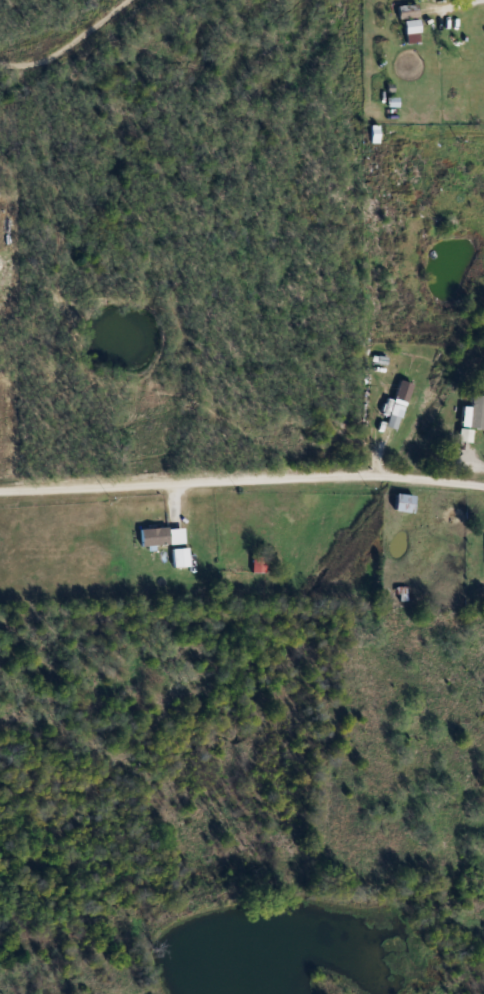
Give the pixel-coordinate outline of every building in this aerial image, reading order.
[(413,16),(413,5),(398,5),(398,16),(413,16)] [(415,43),(415,20),(401,20),(401,43),(415,43)] [(468,395),(468,407),(460,407),(459,428),(483,430),(483,429),(483,397),(468,395)] [(401,407),(383,401),(379,415),(397,421),(401,407)] [(407,515),(411,497),(392,493),(389,511),(407,515)] [(181,528),(136,529),(137,546),(181,545),(181,528)] [(184,549),(169,550),(170,568),(185,567),(184,549)] [(262,562),(250,562),(250,573),(262,573),(262,562)]
